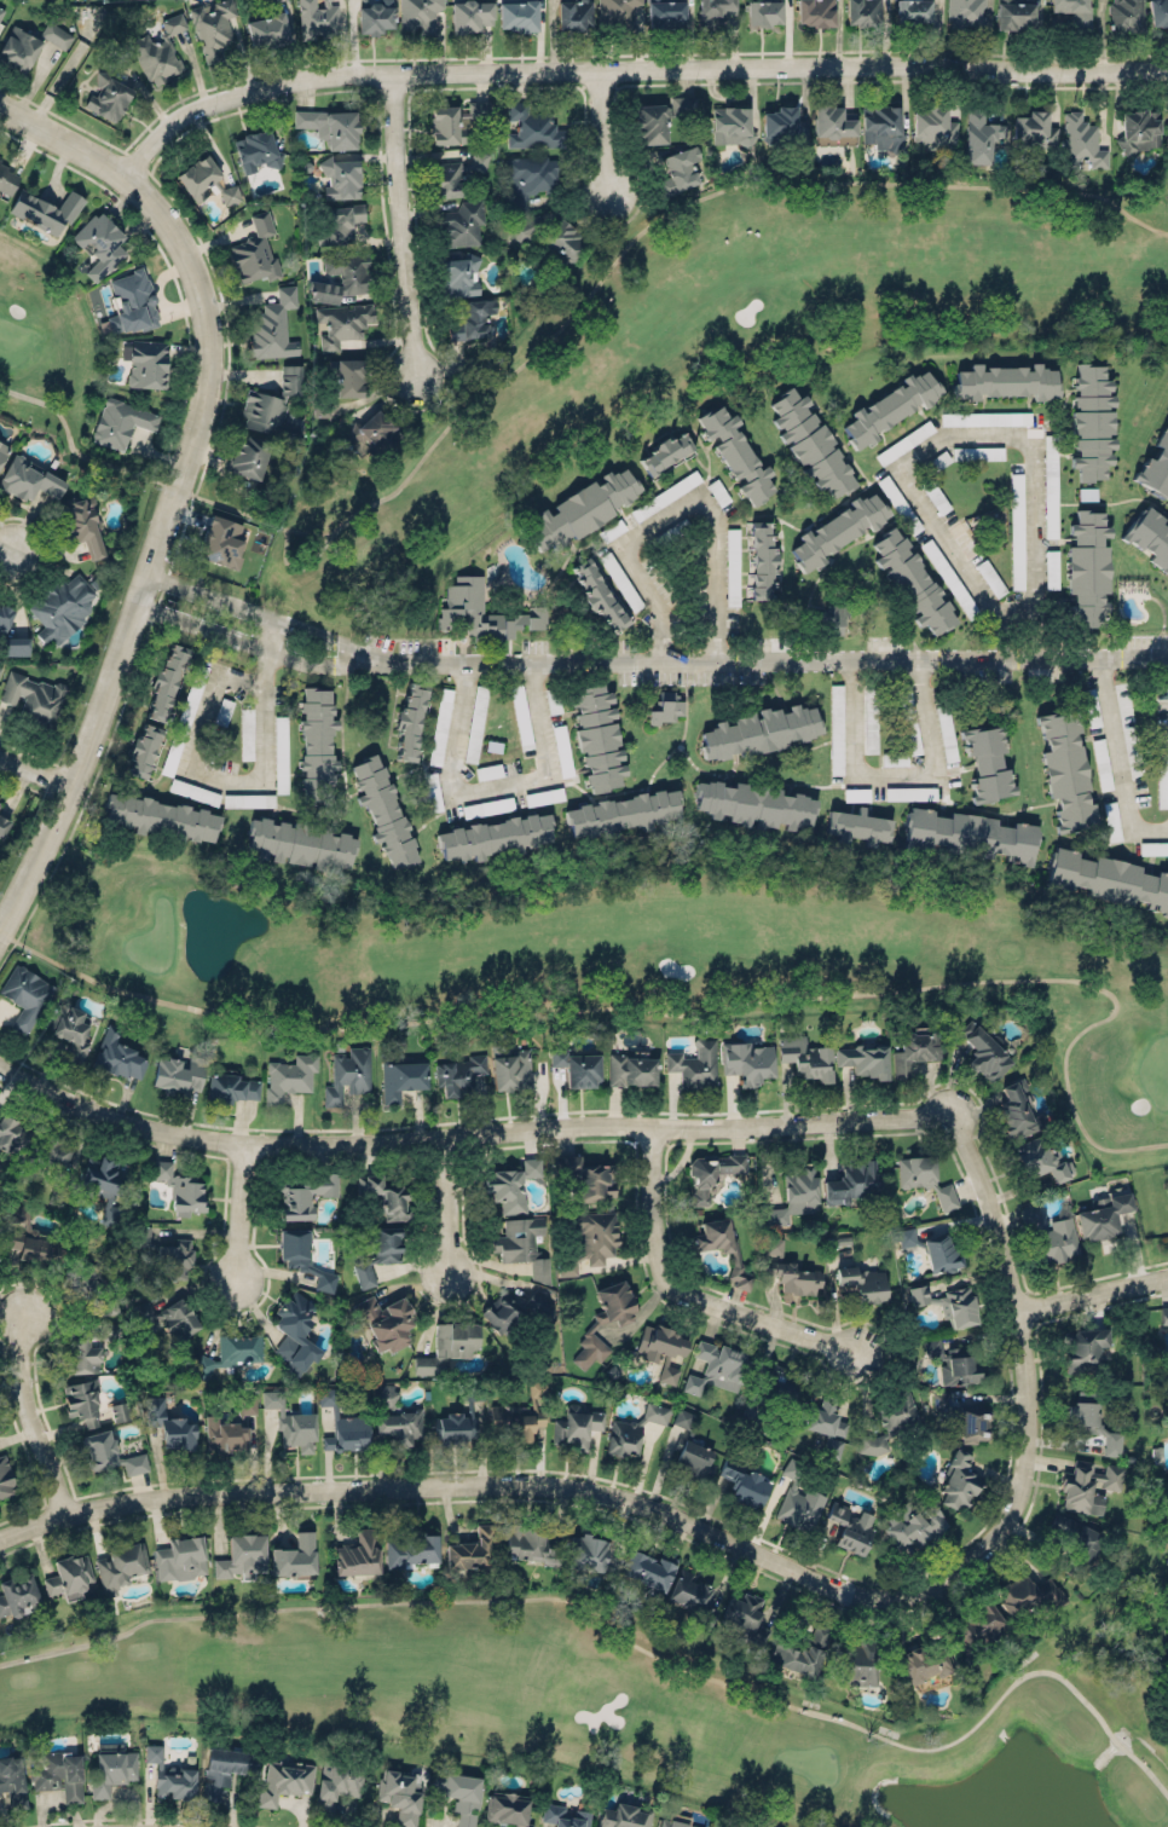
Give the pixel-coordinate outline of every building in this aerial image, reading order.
[(203,6),(221,0),(232,0),(237,13),(226,17),(233,40),(224,44),(225,46),(219,48),(221,58),(206,64),(189,7),(202,4),(203,6)] [(300,39),(315,38),(314,34),(339,33),(338,0),(322,0),(322,7),(315,8),(315,0),(298,0),(300,39)] [(418,34),(435,34),(435,11),(444,6),(444,0),(399,0),(399,28),(416,27),(416,24),(418,24),(418,34)] [(461,1),(462,0),(474,0),(475,1),(492,0),(493,23),(479,24),(479,29),(469,29),(469,31),(452,31),(451,1),(461,1)] [(525,1),(525,0),(537,0),(537,29),(527,29),(527,31),(525,31),(515,31),(515,29),(508,29),(507,27),(499,27),(499,1),(525,1)] [(583,25),(592,25),(592,0),(586,0),(579,0),(556,0),(556,29),(583,28),(583,25)] [(597,24),(614,25),(615,30),(634,30),(634,8),(642,2),(642,0),(597,0),(597,24)] [(661,0),(648,0),(647,0),(647,27),(660,25),(664,25),(664,27),(675,27),(675,25),(678,25),(683,25),(684,0),(671,0),(661,0)] [(699,8),(699,0),(735,0),(735,13),(716,15),(716,29),(696,29),(698,8),(699,8)] [(781,0),(776,0),(770,0),(746,0),(747,22),(765,23),(765,22),(781,22),(781,0)] [(833,0),(796,0),(796,22),(804,22),(804,24),(813,24),(813,27),(825,27),(825,24),(833,24),(833,0)] [(846,25),(880,24),(879,0),(846,0),(846,25)] [(930,21),(930,0),(896,0),(895,22),(908,22),(908,24),(918,24),(918,21),(930,21)] [(948,19),(948,0),(985,0),(985,4),(981,7),(981,15),(985,15),(985,31),(968,31),(968,22),(966,24),(965,28),(950,28),(952,19),(948,19)] [(996,28),(1033,29),(1034,2),(1025,2),(1026,0),(1022,0),(1022,1),(1012,1),(1012,0),(997,0),(996,28)] [(1051,12),(1072,11),(1072,30),(1090,29),(1089,0),(1051,0),(1051,12)] [(1143,0),(1110,0),(1111,31),(1144,30),(1143,0)] [(1150,27),(1167,26),(1167,0),(1148,0),(1150,27)] [(357,33),(382,34),(383,27),(393,27),(393,5),(358,4),(357,33)] [(245,21),(271,15),(270,12),(282,10),(289,40),(279,42),(279,45),(267,47),(267,44),(261,45),(261,42),(250,45),(245,21)] [(160,19),(165,35),(186,27),(181,12),(160,19)] [(39,34),(64,50),(73,36),(48,20),(39,34)] [(23,73),(0,60),(0,46),(12,23),(22,29),(22,30),(41,40),(23,73)] [(149,85),(183,70),(167,35),(151,43),(147,33),(129,41),(149,85)] [(114,122),(132,89),(112,79),(112,70),(96,70),(96,83),(91,93),(89,93),(82,105),(114,122)] [(635,105),(665,103),(666,111),(670,111),(670,96),(695,96),(695,111),(677,111),(675,115),(664,116),(666,143),(641,144),(640,135),(635,135),(634,122),(634,115),(636,115),(635,105)] [(508,100),(528,100),(528,112),(551,112),(551,122),(554,122),(554,128),(566,128),(566,140),(563,145),(508,146),(508,133),(516,132),(516,118),(508,118),(508,100)] [(430,108),(431,144),(470,143),(469,121),(490,121),(490,101),(467,101),(467,107),(430,108)] [(814,104),(814,135),(825,135),(828,138),(834,138),(838,134),(855,134),(855,120),(855,111),(842,111),(842,106),(832,106),(832,104),(826,104),(814,104)] [(861,141),(860,105),(887,104),(887,105),(898,105),(898,128),(906,132),(895,152),(886,148),(874,149),(874,141),(861,141)] [(711,106),(711,129),(712,129),(712,143),(738,141),(747,148),(756,133),(748,128),(748,106),(730,106),(730,105),(722,105),(722,106),(711,106)] [(957,121),(946,121),(946,105),(926,105),(926,111),(912,110),(911,143),(926,143),(926,147),(956,148),(957,121)] [(762,112),(763,144),(807,143),(807,120),(796,120),(795,106),(776,106),(776,112),(762,112)] [(965,164),(989,164),(990,138),(1004,138),(1004,124),(983,123),(983,108),(966,108),(965,164)] [(357,111),(293,110),(293,127),(317,127),(316,138),(327,138),(327,149),(357,150),(357,111)] [(1028,116),(1014,116),(1013,147),(1056,149),(1057,126),(1047,126),(1047,111),(1028,110),(1028,116)] [(1120,137),(1120,150),(1159,149),(1158,110),(1120,111),(1121,137),(1120,137)] [(1107,168),(1107,149),(1097,149),(1097,123),(1081,123),(1081,111),(1064,111),(1063,169),(1078,169),(1078,160),(1090,160),(1090,168),(1107,168)] [(267,128),(274,149),(283,151),(279,168),(265,164),(264,161),(254,163),(256,169),(243,173),(232,140),(243,137),(242,134),(247,132),(248,133),(256,129),(256,132),(267,128)] [(697,184),(690,161),(700,158),(696,145),(662,156),(669,176),(662,178),(667,193),(697,184)] [(461,160),(435,162),(436,170),(433,170),(433,179),(432,179),(433,189),(435,189),(436,197),(464,195),(463,179),(462,180),(461,170),(470,167),(484,172),(490,152),(473,148),(469,161),(461,164),(461,160)] [(324,198),(323,184),(329,184),(329,174),(324,175),(316,162),(330,152),(335,160),(358,158),(358,168),(359,196),(324,198)] [(175,174),(196,158),(197,160),(206,154),(221,175),(216,179),(222,187),(236,183),(241,198),(224,204),(218,190),(210,180),(202,186),(207,192),(196,201),(175,174)] [(511,157),(504,157),(507,201),(511,216),(528,212),(525,200),(528,200),(528,193),(534,193),(537,189),(544,189),(544,192),(559,191),(556,164),(556,158),(548,158),(548,154),(511,157)] [(22,168),(0,159),(0,187),(11,192),(22,168)] [(8,211),(57,233),(63,220),(71,224),(84,197),(67,190),(59,207),(18,189),(8,211)] [(436,212),(439,247),(479,244),(478,224),(484,223),(483,199),(458,201),(458,211),(436,212)] [(316,244),(316,231),(324,230),(323,207),(346,206),(346,204),(362,203),(363,220),(351,221),(352,242),(316,244)] [(239,283),(265,274),(266,279),(281,274),(274,255),(271,256),(264,235),(274,232),(272,224),(277,222),(271,208),(267,209),(249,214),(256,236),(229,245),(230,248),(226,249),(233,266),(235,266),(239,283)] [(508,221),(513,242),(541,235),(546,255),(550,254),(553,266),(583,258),(572,215),(554,220),(552,210),(508,221)] [(99,212),(123,235),(116,242),(126,251),(109,270),(106,268),(94,282),(83,272),(97,258),(89,251),(93,248),(86,241),(80,247),(70,237),(93,214),(94,215),(99,212)] [(439,259),(443,296),(467,295),(467,294),(479,293),(478,281),(472,281),(470,271),(475,270),(481,256),(466,249),(462,258),(439,259)] [(368,251),(323,256),(324,270),(328,273),(339,272),(340,282),(337,284),(312,279),(308,299),(337,303),(340,291),(342,294),(368,291),(365,277),(369,277),(369,272),(365,272),(364,267),(369,266),(368,251)] [(111,335),(159,324),(146,269),(110,277),(119,313),(106,316),(111,335)] [(277,287),(294,284),(295,305),(283,306),(285,341),(296,340),(297,353),(254,357),(254,353),(249,354),(248,337),(250,337),(249,329),(251,329),(250,319),(256,319),(256,311),(262,311),(262,302),(277,301),(277,287)] [(458,300),(461,322),(447,323),(449,341),(488,336),(487,331),(492,331),(491,324),(485,324),(484,313),(497,311),(496,296),(458,300)] [(372,301),(352,303),(353,307),(347,308),(346,305),(314,307),(316,322),(325,320),(326,333),(319,334),(320,352),(339,349),(339,339),(362,336),(362,326),(364,325),(364,320),(374,319),(372,301)] [(166,342),(121,340),(120,359),(129,359),(129,371),(127,374),(127,383),(128,386),(163,388),(166,342)] [(337,359),(363,360),(363,397),(336,395),(337,359)] [(953,397),(953,382),(955,382),(955,370),(970,369),(970,363),(981,363),(981,370),(985,370),(985,366),(996,366),(1014,366),(1014,365),(1025,365),(1025,370),(1030,370),(1030,363),(1040,362),(1040,366),(1046,366),(1046,369),(1056,369),(1056,382),(1058,382),(1059,397),(1048,397),(1048,399),(1034,400),(1034,392),(1025,392),(1025,395),(1014,395),(1014,394),(996,394),(996,395),(985,394),(985,392),(978,392),(978,399),(967,400),(967,397),(953,397)] [(1076,362),(1089,362),(1089,364),(1104,364),(1104,378),(1111,378),(1111,391),(1106,391),(1106,395),(1114,395),(1114,405),(1108,405),(1108,410),(1112,410),(1112,433),(1108,433),(1108,438),(1114,438),(1114,447),(1108,447),(1108,453),(1111,453),(1111,463),(1104,464),(1105,478),(1092,479),(1092,481),(1091,481),(1091,482),(1089,482),(1086,482),(1086,481),(1080,481),(1080,482),(1077,482),(1077,467),(1070,467),(1070,456),(1077,456),(1077,449),(1074,449),(1074,445),(1071,445),(1071,436),(1076,436),(1076,434),(1071,434),(1071,410),(1076,410),(1076,406),(1071,406),(1071,398),(1072,398),(1072,395),(1076,395),(1076,388),(1074,388),(1074,385),(1070,385),(1070,376),(1076,376),(1076,362)] [(248,389),(241,415),(244,416),(244,417),(247,417),(244,424),(295,439),(296,433),(271,426),(281,421),(287,404),(284,403),(287,394),(300,394),(300,364),(281,364),(281,398),(248,389)] [(842,426),(852,443),(851,445),(855,451),(866,443),(868,445),(879,438),(874,432),(879,428),(881,429),(914,409),(913,405),(918,401),(923,409),(933,403),(932,400),(936,398),(935,395),(943,391),(932,375),(929,376),(924,369),(917,374),(917,371),(912,375),(908,370),(897,377),(902,383),(900,386),(898,383),(863,405),(866,410),(863,411),(858,405),(849,412),(852,417),(842,426)] [(769,403),(779,397),(777,393),(791,385),(798,397),(804,393),(811,403),(804,407),(808,412),(813,409),(842,453),(837,457),(842,463),(844,462),(850,470),(848,473),(855,484),(844,491),(843,490),(832,497),(823,485),(819,488),(813,480),(815,478),(813,474),(806,478),(800,468),(805,464),(804,462),(799,466),(786,445),(790,441),(788,440),(784,444),(777,433),(782,429),(780,426),(777,427),(771,418),(777,415),(769,403)] [(122,450),(123,446),(125,446),(125,444),(123,444),(126,436),(128,436),(132,428),(131,428),(132,423),(155,430),(160,415),(121,401),(122,400),(108,395),(103,398),(102,400),(104,403),(103,405),(102,405),(99,414),(98,414),(93,428),(94,428),(92,429),(91,433),(92,436),(91,439),(122,450)] [(694,417),(705,410),(706,412),(719,404),(728,416),(734,412),(740,422),(733,427),(734,430),(738,429),(758,463),(756,466),(758,469),(765,464),(771,473),(765,476),(773,488),(762,496),(763,498),(752,505),(745,493),(742,495),(738,486),(745,481),(741,475),(734,479),(712,445),(719,441),(715,434),(706,439),(700,429),(702,429),(694,417)] [(376,407),(357,426),(351,424),(347,436),(362,441),(365,438),(371,446),(374,446),(378,441),(384,450),(397,441),(395,441),(401,435),(395,428),(397,427),(387,415),(384,417),(376,407)] [(941,426),(1030,424),(1030,412),(941,413),(941,426)] [(1152,461),(1147,458),(1139,473),(1137,472),(1134,478),(1167,497),(1167,418),(1155,441),(1161,445),(1152,461)] [(879,463),(936,433),(930,422),(874,452),(879,463)] [(648,475),(694,451),(684,431),(637,456),(648,475)] [(1044,537),(1057,537),(1057,434),(1044,434),(1044,537)] [(229,451),(222,469),(259,480),(260,475),(266,472),(271,456),(266,455),(270,443),(247,435),(244,439),(239,438),(237,445),(233,444),(229,451)] [(9,443),(0,439),(0,463),(9,443)] [(952,459),(1003,460),(1003,447),(952,447),(952,459)] [(930,475),(952,460),(945,449),(923,464),(930,475)] [(42,470),(13,454),(0,478),(0,487),(28,502),(35,487),(57,499),(66,482),(42,470)] [(527,526),(534,537),(532,539),(539,550),(551,544),(555,549),(563,543),(562,540),(572,534),(574,538),(614,513),(612,509),(620,502),(623,504),(631,501),(630,498),(635,496),(634,493),(642,488),(634,476),(631,478),(625,467),(617,473),(615,470),(611,474),(608,469),(580,487),(554,505),(556,510),(549,515),(544,508),(536,513),(539,519),(527,526)] [(629,510),(636,521),(702,480),(696,470),(629,510)] [(877,480),(911,535),(922,528),(888,473),(877,480)] [(1023,473),(1010,473),(1011,589),(1024,589),(1023,473)] [(919,483),(940,515),(951,508),(930,476),(919,483)] [(731,500),(717,478),(707,484),(720,506),(731,500)] [(1079,500),(1096,500),(1096,487),(1078,487),(1079,500)] [(872,492),(879,503),(881,501),(889,513),(881,519),(884,521),(879,524),(879,525),(871,531),(866,524),(861,527),(862,530),(828,553),(827,551),(821,555),(825,561),(815,567),(814,566),(803,573),(794,561),(796,560),(790,549),(802,540),(797,534),(806,528),(810,534),(814,532),(811,528),(845,507),(848,510),(851,507),(848,501),(855,496),(858,499),(863,496),(865,498),(872,492)] [(82,539),(89,561),(108,555),(99,528),(100,527),(98,519),(96,518),(94,519),(91,508),(94,507),(94,503),(92,496),(89,495),(59,505),(63,515),(59,515),(63,526),(59,527),(63,537),(70,534),(74,542),(82,539)] [(1160,524),(1167,529),(1167,576),(1147,560),(1151,556),(1129,540),(1127,543),(1120,537),(1146,505),(1164,519),(1160,524)] [(1075,509),(1103,509),(1103,526),(1110,526),(1110,537),(1100,537),(1101,545),(1108,545),(1108,592),(1100,594),(1101,602),(1108,602),(1108,615),(1100,615),(1100,626),(1074,626),(1075,620),(1070,620),(1070,594),(1068,594),(1068,547),(1070,547),(1069,524),(1076,524),(1075,509)] [(210,510),(206,525),(202,530),(195,550),(225,560),(224,563),(237,568),(243,554),(238,553),(248,522),(210,510)] [(598,532),(604,542),(626,529),(619,518),(598,532)] [(982,547),(1004,539),(997,519),(975,528),(982,547)] [(752,599),(773,599),(773,549),(769,549),(769,521),(751,521),(752,599)] [(931,635),(942,629),(944,630),(956,621),(948,609),(950,608),(944,599),(941,602),(937,595),(941,592),(938,590),(941,588),(937,583),(933,585),(931,580),(930,582),(919,566),(920,563),(918,559),(919,559),(913,550),(909,553),(904,548),(909,544),(903,534),(900,537),(892,525),(878,534),(880,537),(871,543),(878,555),(873,559),(880,570),(886,566),(887,568),(884,571),(886,572),(885,573),(889,578),(892,577),(906,597),(904,597),(908,603),(907,603),(912,612),(915,609),(918,613),(912,618),(918,628),(924,624),(931,635)] [(969,619),(979,612),(930,537),(920,544),(969,619)] [(1058,549),(1045,549),(1045,588),(1058,588),(1058,549)] [(632,612),(643,605),(609,551),(599,557),(632,612)] [(630,621),(623,609),(620,611),(595,568),(596,568),(588,555),(571,566),(589,595),(585,597),(592,608),(595,607),(599,612),(600,611),(606,620),(608,619),(612,625),(614,631),(617,630),(630,621)] [(1007,590),(985,558),(975,565),(996,597),(1007,590)] [(28,606),(45,625),(35,634),(44,642),(48,637),(56,644),(85,619),(82,617),(88,611),(88,603),(86,600),(94,592),(76,573),(65,583),(60,578),(53,584),(52,583),(45,589),(44,586),(39,591),(41,592),(35,599),(35,601),(28,606)] [(435,628),(435,615),(439,615),(439,607),(445,606),(445,583),(453,583),(453,573),(484,573),(485,612),(527,611),(527,605),(547,605),(548,628),(528,628),(527,623),(520,623),(520,628),(511,628),(511,637),(473,637),(464,630),(464,613),(449,613),(449,628),(435,628)] [(842,633),(842,615),(851,615),(851,603),(820,604),(821,634),(842,633)] [(29,637),(4,636),(4,632),(13,611),(11,609),(11,608),(4,605),(4,606),(0,605),(0,644),(2,644),(2,655),(29,655),(29,637)] [(170,643),(167,657),(163,655),(160,665),(157,665),(156,667),(154,666),(148,686),(150,687),(149,692),(150,693),(146,705),(149,705),(141,728),(143,728),(140,735),(138,734),(137,738),(134,736),(128,753),(131,754),(129,758),(132,759),(129,767),(128,767),(126,771),(145,779),(150,765),(149,764),(181,661),(184,663),(187,649),(170,643)] [(206,666),(194,663),(163,774),(174,777),(206,666)] [(19,706),(16,717),(55,728),(67,687),(7,670),(0,697),(0,700),(19,706)] [(591,782),(592,792),(607,788),(607,787),(620,784),(619,776),(626,774),(624,764),(618,765),(617,759),(623,758),(621,748),(615,750),(614,745),(619,744),(615,723),(611,723),(609,718),(617,717),(614,706),(608,707),(607,704),(614,703),(612,690),(606,692),(603,681),(591,683),(591,680),(569,683),(572,693),(569,693),(572,707),(577,706),(578,712),(574,713),(576,724),(579,724),(580,728),(576,729),(580,751),(585,750),(586,754),(583,754),(585,765),(589,765),(590,774),(586,774),(589,784),(591,782)] [(427,684),(405,681),(395,759),(417,762),(427,684)] [(511,685),(518,749),(531,748),(524,684),(511,685)] [(831,775),(843,775),(842,684),(830,684),(831,775)] [(302,686),(317,686),(317,689),(330,689),(330,704),(333,704),(333,713),(330,713),(330,719),(337,719),(337,728),(333,728),(333,735),(330,735),(330,754),(333,754),(333,761),(336,761),(336,768),(329,768),(329,775),(333,775),(333,784),(330,784),(330,793),(328,793),(328,802),(323,802),(323,799),(318,799),(318,802),(307,802),(307,798),(303,798),(303,787),(301,787),(301,777),(303,775),(303,769),(300,769),(300,759),(301,759),(301,753),(303,753),(303,735),(301,735),(301,729),(300,729),(300,718),(302,718),(302,712),(300,712),(299,701),(302,701),(302,686)] [(443,765),(451,689),(438,687),(430,764),(443,765)] [(878,687),(865,687),(864,753),(877,753),(878,687)] [(650,720),(684,720),(683,700),(675,700),(675,690),(660,691),(660,709),(650,709),(650,720)] [(900,691),(907,755),(920,753),(913,690),(900,691)] [(958,760),(947,701),(934,703),(946,762),(958,760)] [(822,732),(813,734),(813,736),(798,741),(798,738),(785,740),(786,746),(740,756),(740,751),(728,753),(729,757),(719,759),(719,757),(713,759),(712,756),(704,758),(699,732),(711,729),(710,727),(716,725),(713,721),(723,719),(724,725),(734,723),(733,717),(744,716),(744,711),(752,710),(754,718),(759,717),(757,709),(765,706),(767,710),(777,707),(780,713),(790,711),(787,705),(797,703),(798,707),(813,705),(815,718),(819,718),(822,732)] [(254,760),(253,707),(240,708),(241,760),(254,760)] [(1034,715),(1076,707),(1081,733),(1077,734),(1079,742),(1082,741),(1092,792),(1088,793),(1089,802),(1094,802),(1099,826),(1056,834),(1054,825),(1059,823),(1057,810),(1059,809),(1057,797),(1050,798),(1041,752),(1048,751),(1046,738),(1042,738),(1040,725),(1036,727),(1034,715)] [(287,716),(275,716),(275,793),(288,793),(287,716)] [(958,729),(1004,721),(1006,735),(1002,735),(1005,752),(1000,753),(1002,768),(1007,767),(1011,785),(1013,785),(1016,793),(994,797),(995,799),(972,803),(971,794),(975,794),(972,777),(978,776),(973,753),(966,754),(962,740),(959,740),(958,729)] [(554,726),(559,777),(572,776),(566,724),(554,726)] [(1167,808),(1167,730),(1156,730),(1157,808),(1167,808)] [(882,765),(907,765),(908,752),(882,752),(882,765)] [(392,871),(419,861),(378,754),(350,764),(361,794),(359,795),(377,841),(380,840),(392,871)] [(431,812),(444,809),(435,771),(422,774),(431,812)] [(168,790),(217,805),(220,793),(172,778),(168,790)] [(696,781),(694,796),(696,796),(694,809),(704,810),(704,813),(710,813),(710,817),(718,819),(719,813),(729,814),(729,819),(740,821),(739,825),(747,826),(748,817),(754,819),(753,827),(762,828),(762,825),(774,826),(775,821),(785,822),(784,829),(792,831),(793,825),(799,825),(799,823),(809,825),(811,811),(813,813),(815,800),(805,798),(805,797),(799,796),(800,793),(793,792),(792,797),(777,794),(779,788),(734,781),(733,788),(721,786),(721,781),(712,780),(712,781),(706,780),(706,782),(696,781)] [(884,785),(937,786),(937,800),(884,799),(884,785)] [(524,793),(562,786),(565,799),(527,806),(524,793)] [(681,820),(676,790),(565,806),(569,836),(681,820)] [(221,815),(207,811),(207,808),(197,806),(196,810),(189,809),(189,805),(180,803),(179,804),(174,803),(174,805),(155,802),(155,799),(150,798),(150,797),(140,796),(140,799),(132,797),(133,793),(120,791),(118,793),(108,791),(104,806),(106,808),(104,821),(118,823),(118,825),(129,827),(129,823),(134,825),(133,831),(141,833),(143,828),(174,834),(173,839),(181,842),(183,834),(187,836),(187,838),(197,840),(197,838),(214,842),(216,829),(218,831),(221,815)] [(223,794),(223,807),(274,806),(274,793),(223,794)] [(513,796),(462,805),(464,819),(515,808),(513,796)] [(1100,803),(1114,800),(1121,839),(1108,842),(1100,803)] [(862,815),(891,819),(887,842),(875,840),(874,846),(863,845),(865,838),(848,836),(848,843),(835,840),(837,834),(825,832),(828,809),(857,814),(858,804),(865,805),(862,815)] [(1036,825),(1014,822),(1013,826),(996,825),(998,817),(950,811),(949,817),(932,815),(933,810),(909,806),(909,811),(907,810),(906,819),(908,819),(904,844),(930,849),(931,843),(946,845),(944,850),(990,857),(991,852),(998,854),(1002,854),(1006,854),(1005,858),(1023,862),(1022,866),(1030,866),(1034,845),(1036,845),(1037,838),(1039,831),(1035,829),(1036,825)] [(436,833),(451,831),(450,828),(461,826),(461,828),(469,827),(468,823),(473,823),(478,822),(478,823),(482,822),(484,825),(488,823),(493,823),(497,822),(498,822),(503,821),(502,820),(508,819),(508,817),(513,816),(517,815),(517,819),(525,817),(525,815),(534,813),(536,816),(550,813),(551,821),(553,828),(550,828),(551,840),(537,843),(538,845),(527,848),(526,844),(522,845),(524,852),(519,854),(514,854),(513,849),(508,850),(507,848),(488,851),(488,854),(484,855),(484,858),(480,860),(474,861),(473,854),(467,855),(468,857),(464,858),(458,858),(458,857),(444,858),(441,848),(439,848),(436,833)] [(349,836),(357,838),(354,855),(351,854),(348,868),(339,867),(337,873),(312,868),(312,866),(285,861),(287,856),(283,856),(282,862),(276,861),(270,860),(271,854),(267,852),(266,860),(254,857),(256,850),(247,849),(249,834),(247,834),(250,816),(259,819),(259,815),(271,817),(271,823),(277,825),(278,820),(289,822),(288,826),(293,826),(294,821),(316,825),(316,831),(319,831),(319,828),(330,831),(330,834),(337,836),(339,831),(349,833),(349,836)] [(8,821),(2,819),(0,816),(0,838),(8,821)] [(1140,842),(1140,854),(1167,854),(1167,842),(1140,842)] [(1157,868),(1167,871),(1167,914),(1166,913),(1167,909),(1151,906),(1152,901),(1133,896),(1131,904),(1087,894),(1088,888),(1075,884),(1071,890),(1043,883),(1054,843),(1081,850),(1080,855),(1092,858),(1093,852),(1144,865),(1141,872),(1156,875),(1157,868)] [(22,1006),(10,1027),(24,1035),(54,987),(48,983),(45,982),(46,981),(25,967),(24,969),(24,966),(21,964),(17,965),(15,962),(0,986),(0,992),(22,1006)] [(46,1031),(57,1004),(60,1004),(64,1001),(71,1004),(70,1006),(82,1011),(80,1022),(87,1024),(80,1045),(46,1031)] [(956,1032),(976,1053),(967,1062),(989,1085),(1013,1062),(971,1018),(956,1032)] [(941,1059),(939,1033),(935,1030),(930,1030),(927,1033),(913,1034),(910,1031),(906,1033),(901,1036),(902,1043),(900,1043),(901,1051),(892,1051),(894,1079),(908,1079),(907,1058),(910,1058),(910,1060),(941,1059)] [(139,1080),(145,1062),(143,1060),(144,1058),(133,1053),(135,1050),(131,1048),(133,1040),(111,1031),(105,1048),(102,1047),(99,1052),(97,1051),(91,1065),(105,1070),(104,1074),(112,1077),(114,1074),(125,1077),(126,1075),(139,1080)] [(831,1082),(820,1083),(820,1081),(815,1082),(815,1077),(799,1077),(799,1074),(794,1074),(793,1060),(779,1060),(777,1035),(805,1034),(805,1046),(815,1046),(815,1047),(828,1046),(831,1082)] [(666,1070),(665,1053),(681,1052),(681,1058),(695,1058),(695,1048),(693,1046),(692,1041),(695,1037),(699,1036),(702,1040),(713,1039),(715,1083),(694,1083),(694,1087),(680,1088),(678,1069),(666,1070)] [(721,1042),(722,1074),(739,1073),(739,1086),(760,1085),(759,1077),(773,1076),(772,1045),(750,1046),(750,1041),(721,1042)] [(874,1080),(887,1080),(886,1045),(872,1045),(872,1048),(860,1048),(860,1043),(837,1043),(837,1047),(834,1047),(835,1065),(852,1065),(854,1073),(860,1073),(860,1075),(866,1075),(866,1077),(874,1077),(874,1080)] [(323,1106),(343,1106),(343,1093),(369,1093),(370,1046),(348,1046),(348,1054),(331,1054),(331,1085),(324,1085),(323,1106)] [(491,1058),(514,1056),(513,1050),(530,1048),(532,1089),(516,1091),(516,1088),(510,1088),(510,1092),(502,1092),(502,1091),(493,1091),(491,1058)] [(600,1086),(599,1054),(571,1055),(571,1048),(550,1048),(550,1066),(565,1066),(566,1087),(600,1086)] [(434,1063),(467,1059),(467,1054),(485,1052),(486,1073),(472,1074),(474,1091),(459,1092),(459,1097),(443,1098),(441,1086),(435,1086),(434,1063)] [(608,1052),(607,1085),(625,1086),(625,1085),(657,1086),(657,1058),(624,1057),(621,1053),(608,1052)] [(267,1060),(266,1071),(268,1071),(267,1086),(265,1086),(264,1105),(282,1105),(283,1089),(285,1089),(284,1092),(293,1092),(293,1091),(311,1091),(311,1071),(316,1071),(317,1054),(294,1053),(294,1063),(278,1063),(278,1060),(267,1060)] [(156,1058),(166,1059),(167,1058),(180,1060),(179,1068),(186,1069),(189,1054),(206,1058),(198,1091),(184,1087),(183,1093),(172,1091),(170,1094),(161,1093),(162,1088),(150,1086),(156,1058)] [(382,1104),(400,1103),(399,1088),(407,1091),(428,1089),(427,1057),(412,1057),(412,1062),(393,1062),(393,1057),(380,1057),(382,1104)] [(205,1099),(258,1101),(259,1079),(230,1077),(230,1073),(207,1072),(205,1099)] [(1045,1128),(1040,1113),(1034,1115),(1021,1078),(1000,1085),(1005,1099),(996,1102),(1008,1140),(1045,1128)] [(6,1154),(0,1150),(0,1116),(1,1114),(18,1121),(16,1124),(30,1133),(18,1157),(7,1151),(6,1154)] [(37,1133),(70,1149),(58,1174),(53,1172),(25,1161),(37,1133)] [(1025,1180),(1047,1170),(1053,1184),(1069,1178),(1068,1173),(1075,1170),(1069,1160),(1063,1163),(1062,1161),(1053,1164),(1054,1161),(1053,1156),(1050,1155),(1048,1154),(1047,1155),(1043,1143),(1014,1156),(1025,1180)] [(80,1183),(122,1195),(128,1175),(117,1173),(121,1158),(102,1154),(99,1158),(88,1156),(80,1183)] [(692,1204),(706,1204),(709,1202),(709,1196),(707,1195),(706,1184),(710,1184),(712,1183),(715,1181),(715,1172),(745,1170),(745,1154),(728,1154),(728,1156),(713,1157),(713,1154),(701,1154),(701,1157),(693,1157),(687,1163),(687,1175),(690,1175),(690,1184),(693,1184),(694,1193),(690,1193),(692,1204)] [(614,1196),(605,1197),(605,1198),(594,1199),(594,1202),(579,1202),(579,1199),(571,1199),(569,1174),(562,1174),(562,1173),(555,1174),(554,1157),(579,1155),(580,1166),(613,1163),(613,1178),(608,1179),(608,1185),(603,1185),(603,1191),(614,1190),(614,1196)] [(897,1157),(898,1187),(936,1186),(937,1209),(955,1208),(954,1184),(935,1185),(934,1155),(897,1157)] [(525,1213),(524,1181),(541,1180),(540,1158),(521,1158),(522,1169),(481,1171),(482,1192),(491,1192),(492,1201),(501,1201),(501,1214),(525,1213)] [(874,1158),(867,1161),(861,1160),(861,1162),(856,1162),(845,1163),(842,1163),(842,1167),(840,1168),(840,1175),(838,1176),(838,1180),(822,1181),(823,1199),(825,1199),(826,1203),(840,1202),(843,1203),(845,1204),(848,1202),(846,1198),(868,1196),(867,1189),(881,1187),(880,1173),(875,1174),(874,1158)] [(203,1178),(171,1176),(172,1160),(154,1160),(153,1178),(168,1178),(167,1192),(173,1192),(172,1215),(189,1216),(190,1211),(202,1211),(203,1178)] [(784,1174),(785,1202),(803,1201),(803,1204),(817,1203),(815,1178),(811,1178),(811,1168),(800,1168),(800,1173),(784,1174)] [(53,1172),(48,1185),(52,1189),(46,1202),(62,1208),(68,1192),(53,1186),(58,1174),(53,1172)] [(305,1220),(305,1219),(314,1219),(314,1204),(312,1204),(312,1202),(311,1202),(311,1197),(312,1197),(312,1193),(319,1192),(319,1196),(337,1196),(336,1172),(325,1172),(325,1175),(300,1175),(300,1186),(287,1187),(287,1181),(283,1181),(279,1184),(278,1189),(282,1191),(282,1207),(281,1207),(281,1220),(305,1220)] [(381,1174),(382,1185),(400,1184),(401,1189),(406,1189),(407,1190),(409,1198),(403,1198),(404,1212),(406,1210),(407,1218),(384,1219),(384,1210),(376,1212),(375,1192),(359,1193),(358,1175),(381,1174)] [(1127,1185),(1133,1210),(1116,1215),(1121,1235),(1086,1243),(1080,1238),(1072,1210),(1091,1206),(1088,1198),(1105,1195),(1105,1190),(1127,1185)] [(1019,1207),(1036,1203),(1041,1219),(1040,1220),(1041,1228),(1043,1227),(1043,1230),(1051,1228),(1050,1221),(1060,1219),(1070,1215),(1074,1233),(1079,1255),(1065,1259),(1059,1262),(1042,1262),(1033,1222),(1023,1225),(1019,1207)] [(24,1222),(7,1222),(6,1206),(28,1204),(29,1230),(31,1227),(35,1228),(39,1233),(51,1236),(51,1242),(58,1243),(54,1264),(45,1262),(45,1265),(17,1259),(19,1249),(6,1245),(8,1233),(24,1237),(24,1222)] [(762,1208),(764,1224),(787,1222),(786,1207),(762,1208)] [(571,1213),(572,1229),(578,1228),(579,1256),(558,1257),(559,1276),(577,1275),(576,1259),(587,1259),(587,1265),(604,1264),(603,1256),(614,1255),(613,1245),(617,1245),(615,1211),(571,1213)] [(530,1260),(531,1281),(549,1281),(548,1257),(536,1257),(535,1234),(543,1234),(542,1217),(503,1218),(504,1235),(492,1236),(492,1252),(499,1251),(500,1261),(530,1260)] [(692,1236),(694,1250),(719,1245),(721,1253),(730,1250),(733,1264),(728,1276),(736,1279),(734,1285),(747,1290),(752,1274),(741,1271),(735,1239),(730,1239),(727,1219),(700,1224),(702,1233),(692,1236)] [(150,1245),(149,1225),(136,1226),(136,1245),(150,1245)] [(401,1262),(401,1227),(374,1227),(375,1260),(356,1260),(357,1286),(373,1286),(373,1262),(401,1262)] [(915,1243),(913,1227),(890,1230),(892,1245),(915,1243)] [(315,1291),(335,1291),(335,1270),(310,1270),(309,1229),(280,1229),(281,1266),(297,1265),(297,1272),(315,1272),(315,1291)] [(964,1265),(960,1251),(950,1254),(944,1234),(922,1240),(932,1274),(964,1265)] [(780,1291),(786,1294),(790,1293),(790,1295),(799,1295),(799,1294),(813,1295),(814,1287),(820,1287),(820,1273),(817,1268),(811,1268),(810,1272),(793,1271),(793,1262),(786,1261),(786,1264),(779,1262),(781,1253),(782,1237),(767,1235),(765,1253),(776,1253),(775,1260),(764,1260),(763,1273),(776,1274),(775,1282),(780,1283),(780,1291)] [(157,1246),(156,1277),(186,1278),(187,1267),(191,1268),(192,1238),(175,1238),(174,1247),(157,1246)] [(834,1267),(854,1265),(855,1271),(875,1268),(875,1271),(884,1270),(886,1299),(875,1300),(875,1303),(869,1303),(868,1302),(856,1303),(854,1284),(835,1287),(834,1267)] [(595,1289),(623,1279),(635,1311),(631,1313),(634,1320),(617,1326),(614,1319),(607,1322),(607,1320),(599,1323),(591,1331),(612,1349),(600,1361),(595,1358),(583,1370),(572,1359),(583,1346),(578,1342),(584,1336),(582,1334),(595,1319),(592,1313),(602,1308),(595,1289)] [(952,1329),(977,1323),(975,1314),(976,1314),(975,1309),(976,1309),(972,1294),(971,1294),(967,1284),(943,1290),(944,1295),(937,1296),(929,1296),(926,1282),(907,1287),(912,1303),(913,1306),(920,1306),(929,1301),(939,1302),(943,1318),(948,1317),(950,1328),(952,1328),(952,1329)] [(318,1305),(294,1288),(287,1297),(285,1296),(272,1313),(278,1317),(274,1323),(276,1328),(301,1346),(289,1361),(302,1370),(310,1359),(314,1363),(323,1352),(302,1337),(313,1322),(308,1318),(318,1305)] [(480,1314),(499,1334),(524,1310),(505,1290),(480,1314)] [(547,1321),(557,1305),(533,1290),(523,1305),(547,1321)] [(409,1343),(403,1329),(415,1324),(403,1296),(378,1307),(373,1294),(350,1304),(358,1322),(365,1320),(378,1351),(387,1347),(389,1352),(409,1343)] [(200,1328),(183,1296),(154,1312),(147,1299),(130,1308),(140,1325),(158,1315),(173,1343),(200,1328)] [(1159,1306),(1159,1324),(1167,1324),(1167,1306),(1159,1306)] [(69,1375),(99,1372),(98,1363),(100,1363),(99,1354),(98,1354),(98,1348),(88,1348),(87,1339),(88,1337),(98,1337),(118,1341),(122,1324),(100,1319),(98,1332),(88,1332),(88,1330),(82,1330),(82,1335),(69,1336),(70,1345),(67,1345),(67,1349),(65,1352),(65,1355),(68,1357),(68,1359),(69,1375)] [(414,1355),(434,1357),(434,1349),(433,1349),(433,1335),(434,1335),(434,1325),(435,1325),(435,1323),(447,1323),(447,1328),(451,1328),(451,1324),(459,1324),(459,1329),(463,1329),(463,1325),(466,1325),(466,1324),(476,1324),(476,1325),(479,1325),(479,1352),(470,1352),(470,1358),(446,1358),(446,1375),(414,1374),(414,1355)] [(644,1324),(635,1351),(643,1353),(641,1359),(649,1361),(658,1364),(660,1354),(664,1354),(658,1378),(675,1386),(680,1369),(667,1365),(670,1357),(672,1358),(673,1353),(684,1355),(688,1341),(676,1337),(677,1335),(671,1334),(672,1330),(659,1326),(659,1325),(655,1324),(654,1328),(644,1324)] [(1063,1331),(1065,1374),(1099,1371),(1098,1347),(1109,1347),(1108,1329),(1063,1331)] [(218,1336),(218,1356),(195,1357),(195,1376),(210,1376),(209,1364),(261,1362),(261,1334),(218,1336)] [(985,1381),(984,1376),(979,1376),(979,1372),(972,1374),(971,1361),(973,1360),(972,1351),(961,1352),(960,1346),(947,1347),(947,1353),(943,1353),(938,1337),(923,1341),(927,1358),(937,1354),(939,1358),(946,1358),(946,1363),(939,1364),(942,1384),(948,1383),(948,1384),(985,1381)] [(704,1359),(693,1355),(699,1339),(744,1354),(742,1358),(748,1360),(738,1391),(704,1380),(698,1394),(683,1388),(688,1372),(700,1377),(706,1374),(702,1372),(706,1361),(704,1359)] [(806,1374),(771,1364),(763,1391),(762,1391),(758,1402),(747,1398),(741,1420),(766,1427),(773,1404),(795,1411),(806,1374)] [(534,1426),(544,1426),(543,1411),(537,1411),(534,1401),(548,1401),(547,1377),(527,1378),(528,1397),(531,1405),(491,1405),(491,1444),(521,1442),(525,1444),(531,1442),(531,1434),(534,1434),(534,1426)] [(101,1425),(92,1379),(62,1385),(68,1418),(83,1415),(86,1429),(101,1425)] [(375,1434),(391,1435),(391,1451),(411,1450),(411,1436),(423,1436),(421,1406),(407,1406),(409,1412),(397,1412),(397,1415),(394,1415),(394,1406),(398,1391),(392,1389),(393,1383),(382,1382),(381,1386),(380,1384),(375,1401),(389,1406),(388,1415),(375,1416),(375,1434)] [(319,1405),(318,1387),(336,1388),(339,1416),(369,1415),(370,1445),(358,1446),(359,1450),(323,1449),(322,1435),(335,1435),(334,1420),(331,1420),(331,1404),(319,1405)] [(260,1389),(261,1409),(274,1409),(276,1432),(281,1432),(281,1446),(296,1446),(297,1455),(313,1453),(314,1439),(314,1411),(284,1412),(283,1388),(260,1389)] [(918,1420),(908,1390),(875,1400),(885,1430),(918,1420)] [(950,1409),(950,1391),(933,1392),(934,1409),(950,1409)] [(255,1394),(238,1395),(239,1414),(256,1413),(255,1394)] [(826,1432),(821,1455),(838,1459),(847,1422),(834,1419),(837,1403),(820,1399),(819,1406),(804,1402),(798,1426),(826,1432)] [(1071,1400),(1099,1401),(1099,1422),(1106,1430),(1122,1432),(1120,1457),(1101,1455),(1105,1435),(1093,1426),(1072,1426),(1070,1422),(1065,1421),(1065,1406),(1071,1405),(1071,1400)] [(109,1404),(112,1422),(128,1418),(125,1401),(109,1404)] [(670,1406),(646,1401),(642,1418),(666,1424),(670,1406)] [(551,1446),(587,1447),(588,1429),(602,1429),(603,1412),(579,1411),(579,1403),(566,1403),(565,1419),(553,1419),(551,1446)] [(986,1440),(985,1405),(959,1406),(959,1441),(986,1440)] [(678,1406),(694,1413),(689,1426),(694,1428),(688,1442),(713,1453),(709,1462),(716,1465),(707,1482),(693,1476),(695,1469),(686,1465),(683,1465),(673,1462),(689,1430),(672,1422),(678,1406)] [(434,1417),(435,1441),(472,1441),(472,1412),(444,1413),(444,1417),(434,1417)] [(216,1415),(205,1415),(207,1450),(247,1448),(245,1423),(216,1424),(216,1415)] [(184,1417),(185,1424),(192,1423),(192,1427),(193,1427),(195,1438),(193,1438),(193,1449),(181,1451),(172,1449),(172,1447),(161,1449),(161,1428),(168,1428),(168,1418),(184,1417)] [(606,1453),(637,1456),(641,1421),(610,1417),(606,1453)] [(82,1438),(108,1430),(111,1440),(114,1440),(117,1453),(115,1455),(116,1458),(122,1458),(144,1452),(149,1469),(126,1475),(122,1463),(117,1463),(117,1464),(93,1472),(88,1469),(86,1463),(88,1459),(86,1450),(82,1449),(80,1441),(82,1438)] [(860,1433),(858,1451),(885,1454),(888,1436),(860,1433)] [(955,1447),(971,1456),(964,1470),(982,1479),(973,1497),(968,1494),(966,1502),(968,1503),(965,1509),(955,1504),(953,1510),(939,1503),(944,1494),(938,1492),(950,1468),(947,1465),(955,1447)] [(17,1493),(5,1454),(0,1455),(0,1498),(17,1493)] [(775,1515),(781,1520),(784,1524),(790,1527),(799,1530),(809,1533),(826,1496),(815,1492),(806,1487),(802,1494),(796,1492),(797,1488),(796,1487),(798,1479),(805,1464),(790,1456),(781,1470),(792,1479),(790,1485),(787,1485),(775,1515)] [(718,1475),(733,1480),(727,1498),(759,1509),(769,1479),(741,1470),(743,1464),(724,1458),(718,1475)] [(1101,1514),(1062,1508),(1063,1499),(1062,1498),(1063,1491),(1059,1490),(1060,1484),(1062,1472),(1072,1473),(1075,1458),(1093,1461),(1091,1470),(1103,1473),(1105,1461),(1123,1464),(1118,1490),(1100,1486),(1100,1480),(1094,1479),(1092,1491),(1100,1492),(1100,1494),(1104,1496),(1101,1514)] [(890,1511),(908,1499),(913,1505),(917,1509),(931,1502),(947,1525),(939,1533),(932,1538),(931,1536),(926,1539),(924,1542),(917,1545),(913,1539),(910,1540),(907,1544),(898,1550),(883,1527),(894,1520),(890,1511)] [(860,1555),(876,1516),(861,1510),(857,1518),(846,1514),(849,1507),(832,1500),(824,1517),(841,1524),(833,1544),(860,1555)] [(1054,1511),(1101,1533),(1080,1579),(1060,1571),(1069,1551),(1054,1545),(1059,1533),(1047,1527),(1054,1511)] [(445,1545),(446,1569),(447,1577),(463,1576),(463,1569),(478,1568),(478,1574),(487,1574),(485,1542),(497,1542),(496,1524),(476,1525),(476,1542),(456,1543),(456,1545),(445,1545)] [(505,1559),(559,1561),(559,1546),(545,1546),(546,1527),(506,1525),(505,1559)] [(357,1528),(374,1528),(374,1550),(378,1550),(378,1574),(335,1576),(335,1548),(340,1548),(340,1543),(358,1543),(357,1528)] [(296,1532),(312,1531),(314,1574),(271,1576),(270,1549),(278,1549),(278,1550),(294,1550),(294,1553),(296,1553),(296,1532)] [(437,1533),(385,1535),(386,1568),(404,1568),(404,1563),(438,1562),(437,1533)] [(227,1559),(213,1559),(213,1578),(231,1578),(230,1573),(238,1572),(238,1573),(253,1573),(253,1571),(265,1571),(264,1536),(253,1536),(251,1534),(239,1536),(239,1537),(227,1537),(227,1559)] [(156,1580),(206,1575),(201,1536),(168,1539),(169,1547),(153,1549),(156,1580)] [(571,1539),(567,1569),(605,1576),(609,1543),(589,1539),(589,1537),(583,1536),(582,1540),(571,1539)] [(93,1559),(106,1555),(105,1549),(141,1539),(151,1572),(127,1578),(128,1583),(117,1588),(118,1594),(106,1598),(103,1594),(93,1559)] [(678,1559),(676,1566),(664,1595),(620,1576),(631,1550),(646,1556),(647,1557),(654,1561),(653,1563),(655,1565),(661,1551),(678,1559)] [(46,1595),(63,1591),(65,1600),(81,1597),(79,1587),(93,1583),(86,1553),(53,1560),(56,1575),(42,1578),(46,1595)] [(665,1600),(680,1568),(694,1574),(689,1582),(695,1585),(696,1583),(701,1584),(702,1583),(712,1588),(711,1590),(712,1591),(705,1606),(717,1611),(710,1627),(699,1623),(701,1618),(665,1600)] [(990,1592),(1007,1619),(1029,1605),(1035,1615),(1047,1607),(1054,1611),(1068,1601),(1050,1573),(1033,1584),(1024,1571),(990,1592)] [(8,1613),(0,1615),(0,1594),(1,1594),(0,1590),(0,1581),(10,1577),(11,1580),(19,1578),(19,1576),(29,1572),(41,1608),(12,1617),(8,1613)] [(744,1592),(751,1596),(752,1594),(763,1598),(757,1612),(762,1614),(757,1624),(768,1630),(761,1644),(747,1638),(750,1631),(719,1618),(730,1596),(740,1601),(744,1592)] [(966,1658),(1008,1630),(987,1598),(945,1627),(966,1658)] [(811,1679),(764,1661),(773,1640),(796,1648),(802,1634),(808,1636),(814,1621),(831,1629),(823,1649),(825,1649),(816,1671),(815,1671),(811,1679)] [(857,1645),(842,1644),(840,1684),(875,1685),(877,1634),(858,1634),(857,1645)] [(919,1648),(895,1655),(905,1685),(953,1670),(945,1645),(921,1653),(919,1648)] [(180,1768),(195,1769),(193,1802),(178,1800),(178,1798),(169,1798),(169,1792),(167,1792),(167,1798),(152,1798),(154,1788),(151,1788),(151,1765),(155,1765),(155,1762),(144,1762),(144,1742),(163,1744),(162,1768),(167,1768),(169,1764),(178,1765),(180,1768)] [(208,1747),(230,1750),(231,1745),(245,1746),(245,1751),(256,1753),(254,1773),(243,1771),(242,1774),(230,1773),(227,1786),(220,1785),(218,1802),(201,1799),(208,1747)] [(91,1799),(109,1798),(109,1782),(127,1782),(127,1779),(137,1779),(135,1751),(122,1751),(122,1750),(97,1751),(97,1754),(96,1754),(97,1780),(91,1780),(91,1799)] [(40,1752),(60,1751),(60,1758),(70,1757),(70,1754),(79,1754),(81,1781),(80,1781),(81,1800),(64,1803),(62,1777),(59,1777),(60,1787),(33,1790),(33,1781),(29,1781),(28,1767),(41,1765),(40,1752)] [(4,1796),(0,1796),(0,1757),(11,1756),(21,1759),(29,1809),(7,1812),(4,1796)] [(266,1759),(278,1762),(278,1758),(314,1763),(311,1792),(299,1791),(299,1793),(285,1791),(285,1794),(276,1793),(274,1808),(256,1805),(259,1783),(264,1783),(266,1759)] [(361,1797),(362,1764),(318,1762),(316,1811),(336,1812),(337,1796),(361,1797)] [(378,1797),(387,1798),(384,1806),(398,1809),(394,1826),(401,1826),(415,1826),(421,1793),(411,1792),(412,1785),(418,1786),(420,1774),(383,1769),(378,1797)] [(475,1815),(473,1826),(456,1826),(457,1812),(452,1806),(453,1798),(456,1799),(457,1798),(441,1797),(441,1794),(432,1792),(434,1773),(445,1775),(445,1774),(481,1779),(480,1782),(481,1782),(481,1788),(479,1809),(468,1808),(468,1812),(470,1812),(475,1815)] [(514,1826),(532,1826),(533,1822),(526,1822),(529,1795),(488,1791),(485,1820),(515,1823),(514,1826)] [(542,1821),(554,1823),(553,1826),(589,1826),(591,1812),(576,1809),(574,1819),(568,1817),(567,1820),(563,1820),(566,1806),(543,1802),(542,1821)] [(654,1809),(651,1826),(597,1826),(601,1806),(613,1809),(614,1802),(638,1806),(637,1811),(643,1812),(644,1808),(654,1809)] [(689,1823),(692,1816),(670,1811),(667,1819),(661,1817),(659,1826),(705,1826),(689,1823)]
